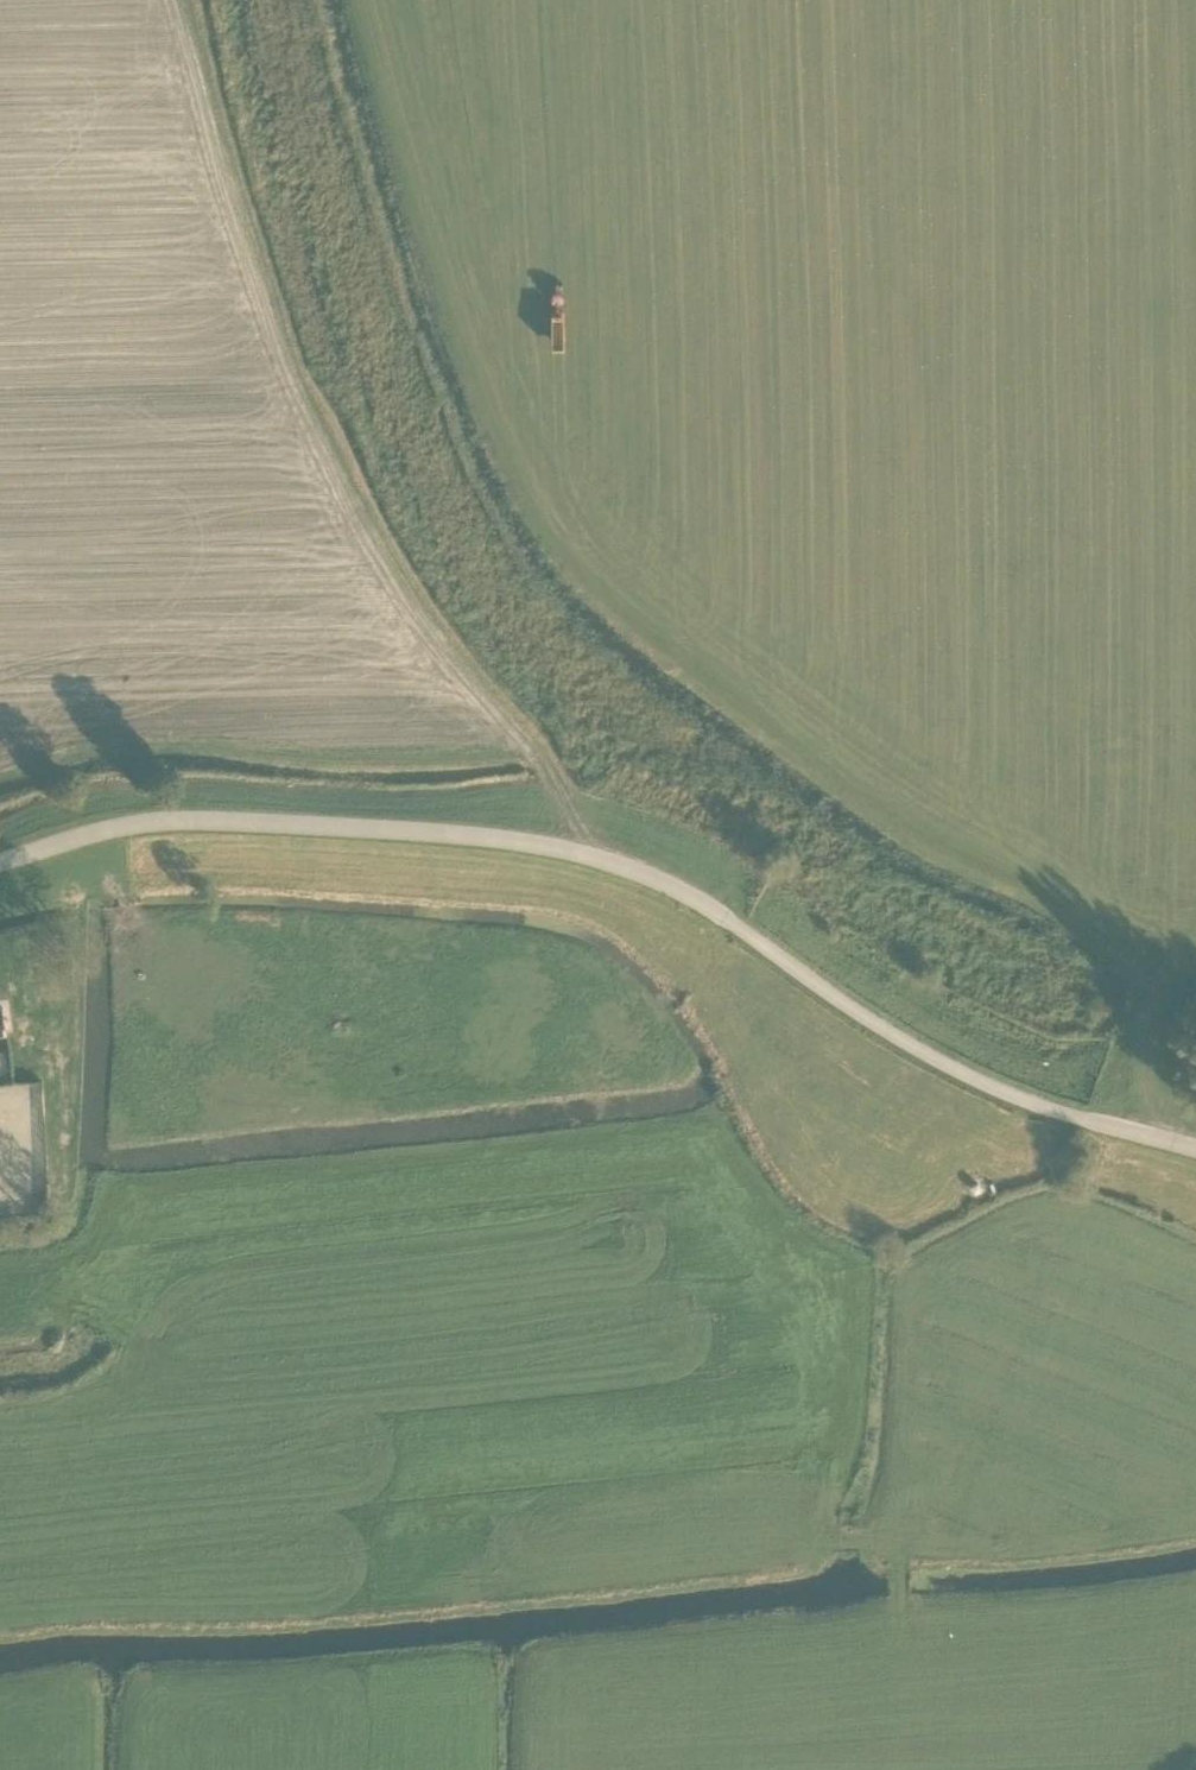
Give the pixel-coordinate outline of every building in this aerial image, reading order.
[(10,1031),(6,1008),(0,1009),(0,1033),(10,1031)]
